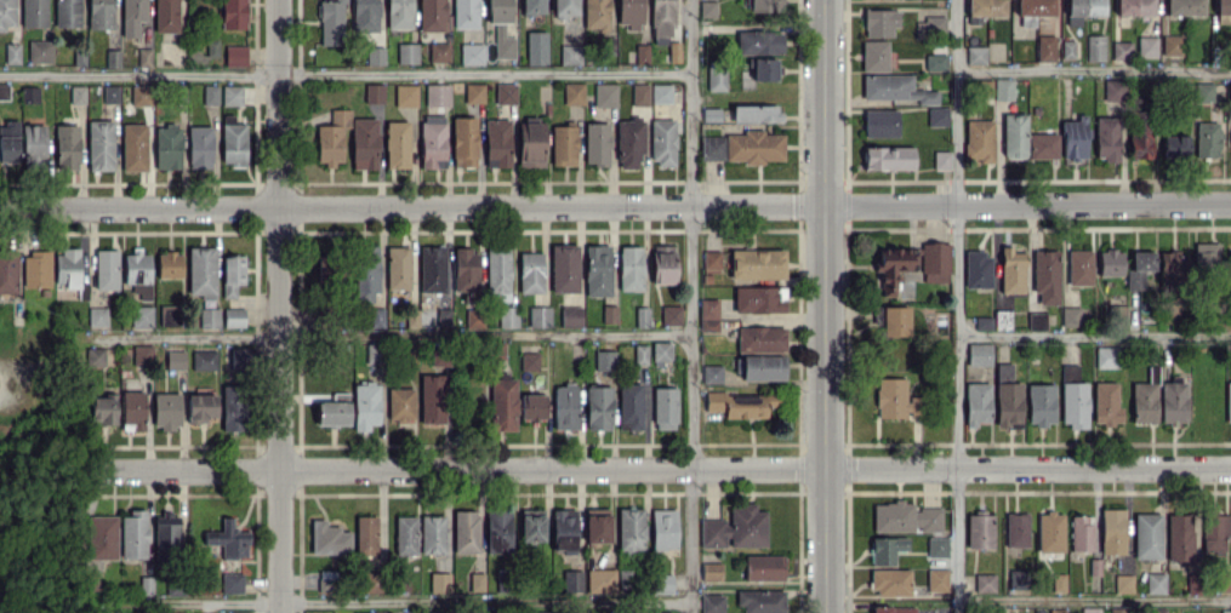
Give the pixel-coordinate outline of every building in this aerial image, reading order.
[(521,15),(544,14),(543,0),(521,0),(521,15)] [(576,0),(552,0),(551,18),(565,19),(566,14),(576,14),(576,0)] [(607,29),(608,0),(584,0),(583,28),(607,29)] [(617,27),(641,28),(642,0),(617,0),(617,27)] [(651,40),(674,39),(673,0),(651,0),(651,40)] [(748,12),(782,11),(782,0),(748,0),(748,12)] [(967,15),(1005,16),(1005,0),(968,0),(967,15)] [(1054,0),(1018,0),(1019,27),(1035,26),(1035,15),(1054,15),(1054,0)] [(1103,0),(1066,0),(1066,25),(1080,25),(1080,15),(1103,15),(1103,0)] [(1115,14),(1153,15),(1153,0),(1116,0),(1115,14)] [(1203,0),(1165,0),(1165,15),(1203,15),(1203,0)] [(1215,15),(1230,14),(1230,0),(1215,0),(1215,15)] [(716,1),(699,1),(699,17),(715,17),(716,1)] [(898,27),(898,9),(864,9),(863,37),(891,37),(891,27),(898,27)] [(915,37),(945,37),(946,18),(915,17),(915,37)] [(735,53),(782,54),(782,30),(735,28),(735,53)] [(546,65),(547,31),(526,30),(526,65),(546,65)] [(1055,36),(1037,35),(1036,61),(1054,61),(1055,36)] [(1103,61),(1103,35),(1085,35),(1086,61),(1103,61)] [(1182,35),(1162,35),(1162,55),(1182,55),(1182,35)] [(1156,57),(1156,36),(1137,36),(1137,57),(1156,57)] [(887,41),(861,40),(861,71),(887,71),(887,41)] [(1073,41),(1062,40),(1062,58),(1073,58),(1073,41)] [(1131,41),(1112,41),(1112,59),(1131,59),(1131,41)] [(648,44),(636,45),(636,64),(648,63),(648,44)] [(581,45),(559,45),(559,65),(580,65),(581,45)] [(985,46),(966,46),(967,64),(986,64),(985,46)] [(946,70),(946,54),(925,54),(925,70),(946,70)] [(776,58),(752,58),(752,80),(775,80),(776,58)] [(725,90),(725,69),(706,69),(707,91),(725,90)] [(861,99),(917,99),(917,104),(937,104),(937,90),(911,90),(911,75),(862,74),(861,99)] [(1012,78),(993,78),(994,100),(1013,100),(1012,78)] [(1103,101),(1125,101),(1124,79),(1103,79),(1103,101)] [(1212,81),(1191,81),(1190,102),(1212,102),(1212,81)] [(583,104),(583,83),(563,83),(563,105),(583,104)] [(616,107),(616,83),(593,83),(593,107),(616,107)] [(648,83),(631,84),(631,105),(648,105),(648,83)] [(651,103),(671,103),(671,84),(650,84),(651,103)] [(732,106),(732,123),(779,122),(779,105),(732,106)] [(927,126),(948,126),(947,107),(927,107),(927,126)] [(863,110),(864,138),(898,137),(897,109),(863,110)] [(1025,158),(1026,114),(1003,114),(1003,158),(1025,158)] [(1095,117),(1096,160),(1118,159),(1117,116),(1095,117)] [(616,120),(617,169),(638,168),(638,154),(644,154),(643,119),(616,120)] [(651,119),(650,164),(674,164),(675,120),(651,119)] [(992,119),(964,120),(965,163),(993,162),(992,119)] [(544,123),(518,122),(517,167),(543,168),(544,123)] [(1150,159),(1151,122),(1130,122),(1129,158),(1150,159)] [(1219,123),(1196,122),(1195,156),(1218,157),(1219,123)] [(609,123),(585,123),(584,164),(608,165),(609,123)] [(550,165),(575,165),(576,126),(551,125),(550,165)] [(783,134),(764,134),(764,130),(742,130),(742,135),(699,135),(700,160),(742,159),(742,164),(762,164),(762,160),(783,160),(783,134)] [(1028,133),(1028,159),(1057,158),(1057,133),(1028,133)] [(1162,136),(1163,159),(1189,158),(1189,135),(1162,136)] [(913,169),(913,147),(863,146),(863,169),(913,169)] [(950,151),(933,151),(933,169),(950,169),(950,151)] [(949,242),(922,242),(922,282),(948,282),(949,242)] [(1194,242),(1194,268),(1217,268),(1218,243),(1194,242)] [(550,292),(577,292),(578,244),(551,244),(550,292)] [(585,296),(610,295),(610,244),(584,245),(585,296)] [(650,245),(651,284),(675,284),(674,245),(650,245)] [(641,290),(642,246),(619,246),(618,290),(641,290)] [(1024,292),(1025,252),(1011,252),(1011,246),(1000,246),(1000,292),(1024,292)] [(914,247),(876,248),(877,297),(898,296),(897,270),(914,270),(914,247)] [(730,279),(785,278),(784,249),(729,249),(730,279)] [(1038,304),(1059,304),(1058,249),(1032,250),(1033,293),(1038,292),(1038,304)] [(702,272),(720,272),(720,250),(702,251),(702,272)] [(1092,284),(1092,250),(1067,250),(1068,285),(1092,284)] [(1098,275),(1122,275),(1122,250),(1098,250),(1098,275)] [(1160,282),(1187,282),(1186,250),(1159,251),(1160,282)] [(1126,290),(1143,290),(1143,270),(1154,270),(1153,251),(1131,252),(1132,268),(1126,268),(1126,290)] [(543,253),(519,252),(518,293),(542,293),(543,253)] [(991,252),(964,252),(964,287),(991,287),(991,252)] [(785,287),(734,286),(733,311),(784,313),(785,287)] [(718,299),(699,299),(699,331),(718,331),(718,299)] [(602,323),(616,323),(616,306),(602,305),(602,323)] [(680,305),(661,305),(661,325),(680,324),(680,305)] [(527,307),(528,327),(551,326),(550,306),(527,307)] [(561,327),(582,327),(582,306),(561,306),(561,327)] [(908,335),(908,306),(882,306),(882,335),(908,335)] [(648,327),(648,307),(635,307),(634,327),(648,327)] [(1080,326),(1080,307),(1061,307),(1061,326),(1080,326)] [(1010,330),(1010,310),(994,310),(994,329),(1010,330)] [(1045,313),(1027,313),(1028,330),(1046,329),(1045,313)] [(992,317),(974,317),(974,329),(991,329),(992,317)] [(785,350),(785,327),(737,326),(737,349),(785,350)] [(669,342),(651,342),(652,363),(670,363),(669,342)] [(990,365),(990,343),(967,343),(967,365),(990,365)] [(646,345),(634,345),(634,363),(646,363),(646,345)] [(1095,368),(1118,368),(1118,346),(1095,347),(1095,368)] [(614,371),(615,351),(594,350),(593,371),(614,371)] [(520,370),(538,370),(538,352),(520,353),(520,370)] [(783,355),(737,356),(737,381),(784,380),(783,355)] [(1013,363),(996,363),(995,428),(1021,428),(1022,382),(1012,382),(1013,363)] [(702,383),(722,383),(722,364),(701,365),(702,383)] [(1060,426),(1087,427),(1087,382),(1078,382),(1078,365),(1061,365),(1060,426)] [(1132,423),(1157,422),(1156,366),(1148,366),(1149,382),(1131,382),(1132,423)] [(921,396),(906,395),(907,378),(876,377),(875,417),(906,418),(906,415),(921,415),(921,396)] [(1185,382),(1178,382),(1178,379),(1160,379),(1160,422),(1186,422),(1185,382)] [(990,382),(964,383),(965,426),(978,426),(978,422),(990,422),(990,382)] [(1093,382),(1093,424),(1122,424),(1122,407),(1117,407),(1117,382),(1093,382)] [(618,383),(617,429),(642,429),(642,384),(618,383)] [(553,385),(554,429),(577,429),(576,384),(553,385)] [(1054,384),(1027,384),(1027,424),(1054,424),(1054,384)] [(585,387),(586,430),(611,429),(610,386),(585,387)] [(676,388),(653,388),(653,429),(676,429),(676,388)] [(766,417),(766,393),(705,395),(705,410),(723,410),(723,419),(766,417)] [(546,419),(545,394),(520,394),(520,420),(546,419)] [(941,532),(942,508),(913,507),(913,502),(873,502),(873,531),(941,532)] [(766,547),(766,511),(755,511),(755,504),(729,505),(729,519),(700,519),(700,547),(728,547),(766,547)] [(585,507),(584,542),(609,543),(610,508),(585,507)] [(617,508),(618,553),(644,552),(643,508),(617,508)] [(1123,508),(1100,509),(1101,553),(1125,553),(1123,508)] [(519,509),(520,542),(544,541),(544,509),(519,509)] [(574,509),(551,509),(552,553),(575,553),(574,509)] [(677,549),(676,509),(651,509),(652,549),(677,549)] [(1064,551),(1063,512),(1037,512),(1038,552),(1064,551)] [(1027,513),(1005,514),(1006,547),(1028,546),(1027,513)] [(1134,557),(1161,558),(1161,513),(1134,513),(1134,557)] [(993,514),(967,514),(966,548),(993,548),(993,514)] [(1230,538),(1230,514),(1201,515),(1203,552),(1226,551),(1226,539),(1230,538)] [(1070,551),(1092,550),(1092,516),(1070,516),(1070,551)] [(1166,562),(1192,563),(1192,519),(1167,518),(1166,562)] [(907,537),(871,538),(871,565),(894,565),(894,550),(907,550),(907,537)] [(947,537),(927,538),(928,556),(947,556),(947,537)] [(744,580),(783,580),(783,554),(744,555),(744,580)] [(720,562),(701,563),(701,580),(720,580),(720,562)] [(615,592),(615,568),(586,569),(587,592),(615,592)] [(910,568),(872,569),(872,596),(910,595),(910,568)] [(947,568),(927,569),(927,591),(948,591),(947,568)] [(1008,588),(1028,588),(1028,570),(1008,569),(1008,588)] [(582,570),(562,570),(562,592),(582,592),(582,570)] [(1230,591),(1230,570),(1217,571),(1218,592),(1230,591)] [(1145,593),(1164,593),(1165,573),(1146,572),(1145,593)] [(672,575),(650,574),(649,592),(672,593),(672,575)] [(974,592),(994,592),(995,574),(974,574),(974,592)] [(1132,592),(1132,574),(1114,574),(1114,593),(1132,592)] [(738,591),(739,612),(784,612),(784,590),(738,591)] [(723,595),(702,594),(702,612),(723,612),(723,595)]
